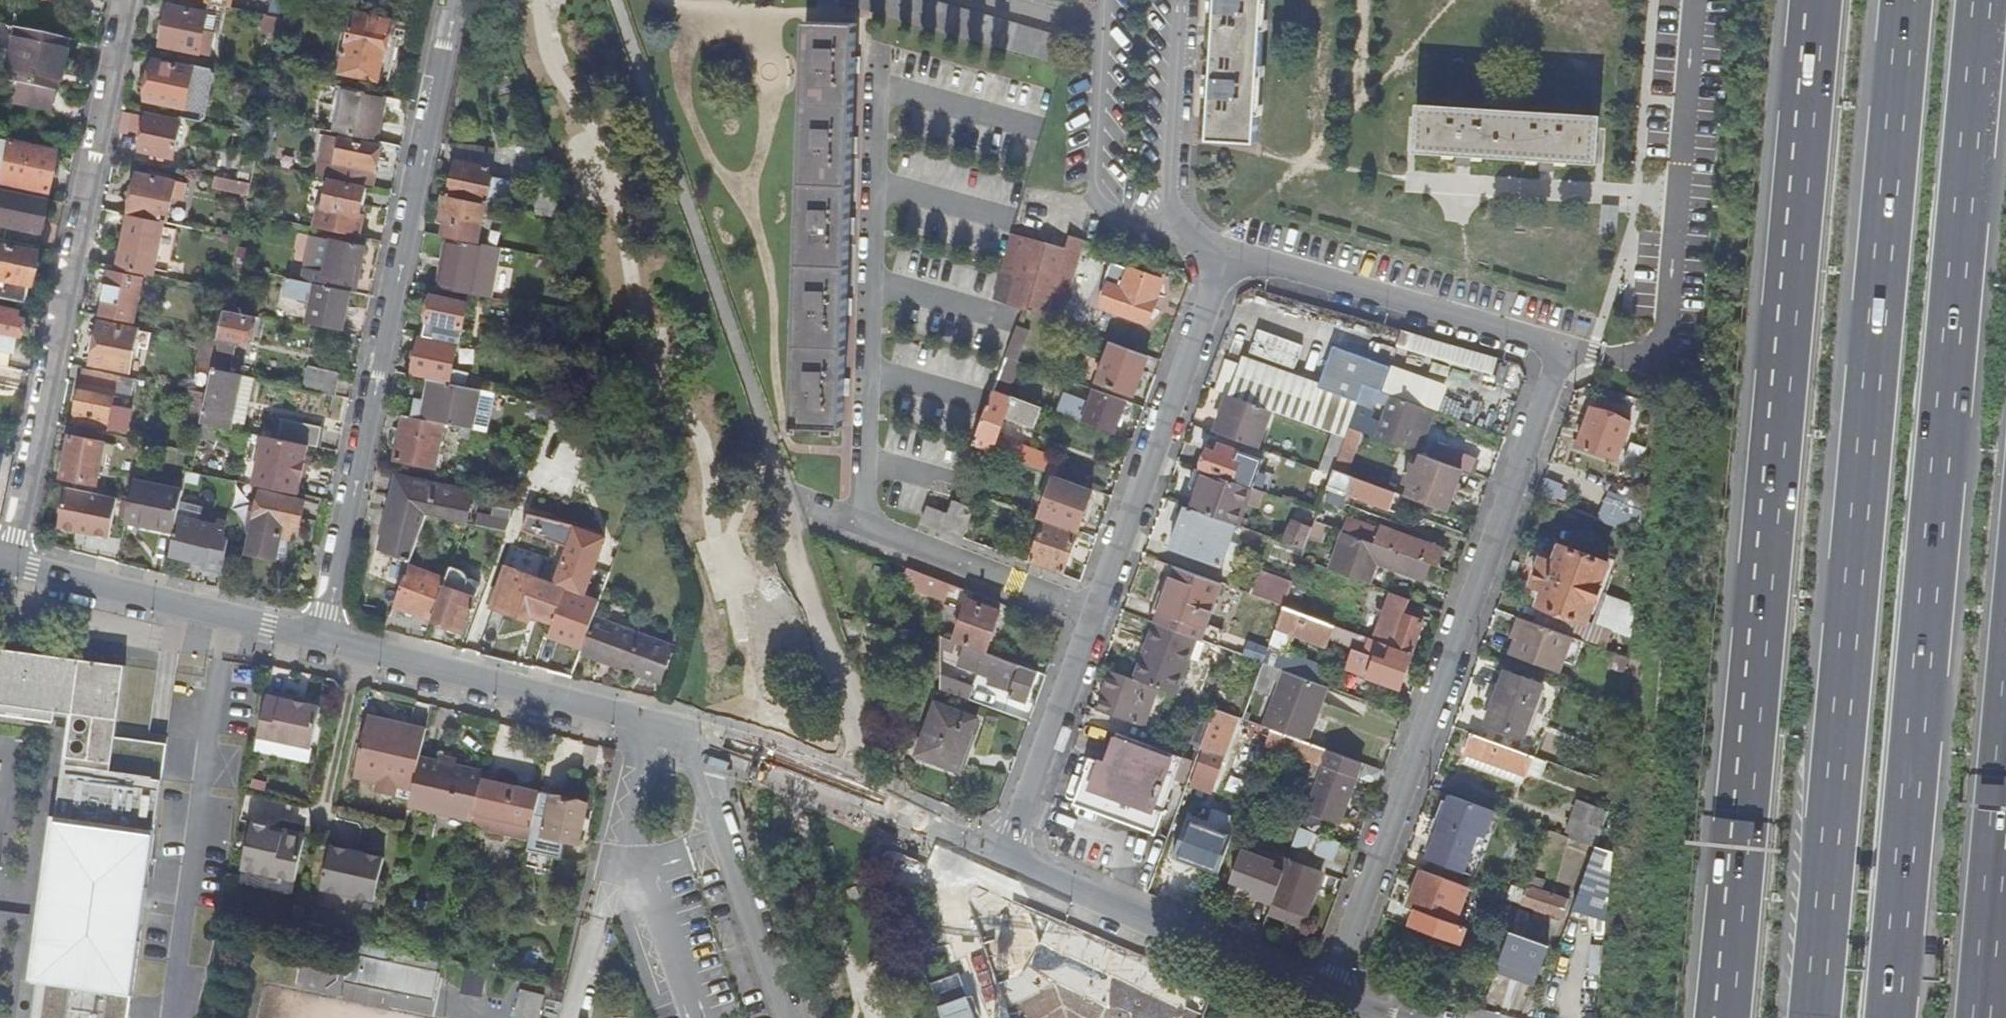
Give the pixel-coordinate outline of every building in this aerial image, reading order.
[(209,4),(229,8),(230,0),(210,0),(209,4)] [(1056,37),(925,0),(828,0),(890,17),(1050,61),(1056,37)] [(1207,2),(1206,14),(1216,14),(1212,77),(1203,77),(1202,87),(1201,98),(1211,99),(1209,140),(1255,144),(1263,0),(1207,0),(1207,2)] [(208,14),(170,6),(162,45),(200,53),(208,14)] [(390,21),(340,11),(337,32),(349,35),(341,73),(378,81),(390,21)] [(855,79),(861,79),(861,64),(855,64),(857,24),(808,21),(790,430),(798,431),(798,426),(839,428),(841,394),(846,394),(847,378),(841,378),(844,313),(850,313),(850,298),(844,298),(848,236),(853,236),(854,221),(849,220),(852,156),(857,156),(857,142),(852,142),(855,79)] [(3,81),(48,89),(54,59),(61,61),(66,39),(13,29),(3,81)] [(1069,41),(1056,37),(1050,61),(1063,64),(1069,41)] [(192,69),(153,61),(145,99),(183,107),(184,107),(192,69)] [(184,107),(183,107),(180,118),(200,122),(204,119),(214,74),(211,69),(192,65),(192,69),(184,107)] [(352,94),(344,134),(377,141),(385,101),(352,94)] [(1597,115),(1417,106),(1416,153),(1456,155),(1456,167),(1468,168),(1469,156),(1538,160),(1538,172),(1550,172),(1551,160),(1595,162),(1597,115)] [(147,116),(141,150),(174,157),(181,123),(147,116)] [(275,119),(265,118),(262,129),(273,129),(275,119)] [(328,136),(320,175),(372,186),(380,147),(328,136)] [(0,165),(0,185),(44,194),(53,152),(6,142),(1,165),(0,165)] [(271,146),(259,144),(257,155),(269,158),(271,146)] [(446,197),(484,204),(487,205),(492,179),(488,168),(453,161),(446,197)] [(137,221),(164,227),(165,222),(167,222),(176,181),(136,173),(128,214),(138,216),(137,221)] [(529,189),(526,212),(530,213),(559,218),(545,177),(526,183),(529,189)] [(318,208),(313,227),(358,237),(362,217),(358,216),(360,206),(363,205),(367,189),(329,180),(323,208),(318,208)] [(33,249),(43,200),(0,191),(0,242),(33,249)] [(484,204),(446,197),(441,224),(445,225),(443,237),(476,243),(484,204)] [(155,276),(164,227),(137,221),(136,227),(126,225),(117,269),(155,276)] [(155,276),(167,279),(177,229),(164,227),(155,276)] [(312,237),(303,281),(350,291),(352,280),(357,280),(363,248),(313,237),(312,237)] [(1083,257),(1017,238),(998,305),(1064,324),(1083,257)] [(448,240),(439,289),(490,299),(499,248),(481,244),(480,247),(448,240)] [(0,247),(0,300),(22,304),(32,253),(0,247)] [(553,258),(551,266),(560,268),(561,260),(553,258)] [(1161,280),(1112,261),(1102,287),(1106,289),(1101,305),(1145,322),(1161,280)] [(105,299),(102,316),(134,323),(143,278),(111,272),(109,283),(104,282),(101,297),(105,299)] [(350,291),(303,281),(288,278),(284,296),(306,300),(304,309),(309,310),(307,320),(342,327),(350,291)] [(431,297),(423,337),(457,343),(458,344),(466,304),(431,297)] [(5,368),(12,338),(15,340),(18,320),(12,319),(13,313),(0,311),(0,367),(5,368)] [(254,317),(224,311),(218,340),(212,370),(229,374),(236,339),(249,341),(254,317)] [(130,371),(136,343),(138,332),(138,330),(101,323),(93,364),(130,371)] [(1267,353),(1298,365),(1307,342),(1260,325),(1250,353),(1265,358),(1267,353)] [(1415,329),(1410,345),(1495,373),(1501,357),(1415,329)] [(138,332),(136,343),(139,343),(139,348),(147,349),(150,333),(138,332)] [(423,337),(420,336),(412,375),(449,382),(457,343),(423,337)] [(212,370),(218,340),(203,337),(197,366),(212,370)] [(1147,353),(1110,340),(1094,380),(1130,394),(1147,353)] [(489,351),(477,348),(475,356),(487,359),(489,351)] [(1365,382),(1371,364),(1332,351),(1321,376),(1362,390),(1364,386),(1365,382)] [(995,393),(1008,397),(1021,364),(1007,359),(1004,365),(995,393)] [(1371,364),(1365,382),(1382,388),(1388,370),(1371,364)] [(1228,393),(1269,409),(1331,432),(1345,437),(1348,428),(1354,412),(1362,390),(1321,376),(1315,394),(1238,366),(1237,368),(1230,365),(1225,377),(1229,379),(1227,385),(1230,387),(1228,393)] [(308,368),(303,389),(335,396),(340,369),(329,367),(328,372),(308,368)] [(134,379),(85,370),(75,417),(85,418),(83,425),(127,433),(132,410),(112,406),(115,390),(131,394),(134,379)] [(212,370),(207,395),(202,423),(202,424),(217,427),(231,430),(236,408),(228,406),(234,375),(229,374),(212,370)] [(244,433),(256,379),(234,375),(228,406),(236,408),(231,430),(244,433)] [(426,420),(442,423),(470,428),(478,390),(429,380),(428,386),(430,392),(429,399),(426,420)] [(1057,413),(1111,431),(1123,398),(1094,388),(1089,401),(1064,393),(1057,413)] [(485,431),(493,392),(478,390),(470,428),(485,431)] [(202,423),(207,395),(191,391),(186,420),(202,423)] [(1008,397),(995,393),(973,448),(992,455),(1005,418),(1035,429),(1043,410),(1008,397)] [(1254,446),(1269,409),(1228,393),(1220,412),(1227,415),(1220,434),(1254,446)] [(1359,432),(1406,449),(1422,407),(1393,396),(1381,427),(1368,422),(1370,418),(1354,412),(1348,428),(1359,432)] [(426,420),(429,399),(413,397),(409,416),(426,420)] [(539,418),(547,420),(553,403),(539,402),(535,417),(539,418)] [(1406,449),(1416,452),(1432,410),(1422,407),(1406,449)] [(1630,424),(1591,409),(1577,445),(1617,459),(1630,424)] [(1227,415),(1220,412),(1213,431),(1220,434),(1227,415)] [(409,416),(403,415),(394,461),(433,468),(442,423),(426,420),(409,416)] [(282,420),(277,440),(308,446),(317,448),(321,427),(282,420)] [(214,441),(217,427),(202,424),(196,453),(192,473),(200,474),(207,440),(214,441)] [(1333,469),(1344,474),(1359,432),(1348,428),(1345,437),(1333,469)] [(1331,432),(1318,469),(1331,474),(1333,469),(1345,437),(1331,432)] [(63,477),(96,484),(99,471),(98,469),(100,460),(102,458),(105,444),(71,437),(63,477)] [(252,485),(297,495),(308,446),(277,440),(263,437),(252,485)] [(1014,444),(1008,459),(1054,477),(1061,461),(1014,444)] [(1200,469),(1211,473),(1250,487),(1265,492),(1271,475),(1258,469),(1261,461),(1219,445),(1216,454),(1206,451),(1200,469)] [(1462,469),(1471,472),(1476,459),(1446,448),(1442,461),(1462,469)] [(1406,497),(1447,511),(1462,469),(1442,461),(1421,455),(1417,466),(1411,465),(1404,483),(1411,486),(1406,497)] [(1195,492),(1202,495),(1204,496),(1211,473),(1200,469),(1194,485),(1195,492)] [(1331,474),(1327,486),(1394,510),(1400,494),(1344,474),(1333,469),(1331,474)] [(1250,487),(1211,473),(1204,496),(1202,495),(1196,510),(1236,524),(1250,487)] [(1028,561),(1060,572),(1091,489),(1054,477),(1039,515),(1045,517),(1028,561)] [(382,548),(411,557),(427,515),(467,523),(473,496),(426,485),(425,484),(406,480),(399,511),(391,509),(382,548)] [(182,492),(134,482),(130,501),(127,518),(142,521),(141,526),(175,533),(178,518),(182,492)] [(116,498),(65,487),(57,527),(108,537),(116,498)] [(281,537),(289,539),(292,529),(298,529),(303,503),(261,493),(258,508),(253,507),(249,529),(253,530),(247,553),(275,560),(281,537)] [(939,529),(962,538),(972,508),(950,500),(945,512),(939,529)] [(1635,513),(1607,501),(1602,512),(1633,525),(1635,513)] [(939,529),(945,512),(925,504),(919,522),(939,529)] [(1219,565),(1236,524),(1196,510),(1186,507),(1173,547),(1219,565)] [(499,513),(493,529),(507,531),(512,517),(499,513)] [(1343,532),(1428,564),(1435,566),(1442,548),(1381,525),(1379,529),(1348,517),(1343,532)] [(142,521),(127,518),(125,523),(141,526),(142,521)] [(228,524),(214,521),(214,526),(206,525),(206,524),(178,518),(175,533),(169,557),(206,565),(207,565),(224,570),(224,569),(229,543),(224,541),(228,524)] [(1282,540),(1304,549),(1311,528),(1290,521),(1282,540)] [(504,540),(507,531),(493,529),(489,527),(486,536),(504,540)] [(1422,579),(1428,564),(1343,532),(1329,569),(1366,582),(1374,561),(1422,579)] [(284,562),(289,539),(281,537),(275,560),(284,562)] [(1544,588),(1538,603),(1587,621),(1597,591),(1607,563),(1560,545),(1554,560),(1543,556),(1533,584),(1544,588)] [(508,571),(528,578),(529,576),(529,573),(529,572),(528,570),(528,567),(527,566),(526,563),(525,562),(524,560),(523,558),(521,557),(519,556),(517,555),(516,554),(513,554),(508,571)] [(224,570),(207,565),(207,568),(223,574),(224,570)] [(394,606),(433,620),(447,581),(408,566),(394,606)] [(1221,583),(1174,566),(1153,623),(1194,638),(1200,640),(1221,583)] [(433,620),(432,620),(463,632),(476,599),(464,594),(468,582),(469,581),(469,580),(469,578),(468,577),(468,576),(467,575),(464,572),(452,568),(447,581),(433,620)] [(969,593),(904,568),(899,583),(964,608),(954,636),(984,647),(997,611),(967,599),(969,593)] [(1259,569),(1250,593),(1260,597),(1283,605),(1287,596),(1292,581),(1259,569)] [(528,578),(508,571),(494,609),(530,621),(532,615),(554,623),(565,591),(530,579),(528,578)] [(1388,591),(1373,636),(1413,651),(1424,620),(1416,618),(1418,613),(1405,609),(1409,599),(1388,591)] [(1599,646),(1627,656),(1633,604),(1597,591),(1587,621),(1606,629),(1599,646)] [(1283,605),(1260,597),(1245,639),(1268,648),(1276,626),(1280,615),(1283,605)] [(1532,621),(1571,635),(1599,646),(1606,629),(1587,621),(1538,603),(1532,621)] [(1280,615),(1276,626),(1325,643),(1330,630),(1337,633),(1340,625),(1283,605),(1280,615)] [(1559,668),(1571,635),(1532,621),(1525,619),(1512,652),(1559,668)] [(591,623),(581,652),(661,680),(671,651),(591,623)] [(1194,638),(1153,623),(1147,642),(1153,645),(1140,680),(1144,683),(1157,686),(1175,693),(1194,638)] [(1340,625),(1337,633),(1354,649),(1360,632),(1340,625)] [(1413,651),(1373,636),(1360,632),(1354,649),(1349,666),(1370,673),(1369,676),(1397,688),(1413,651)] [(954,641),(938,635),(938,647),(948,650),(954,641)] [(1035,670),(983,652),(964,644),(958,659),(977,667),(989,672),(986,682),(1010,691),(1008,696),(1023,702),(1035,670)] [(558,646),(551,673),(573,679),(581,652),(558,646)] [(0,648),(0,703),(60,711),(113,718),(120,664),(0,648)] [(1262,662),(1255,683),(1271,689),(1277,674),(1283,676),(1271,707),(1276,709),(1269,727),(1269,728),(1271,729),(1300,739),(1321,683),(1262,662)] [(1110,669),(1095,711),(1136,726),(1144,704),(1138,701),(1144,683),(1140,680),(1110,669)] [(1540,687),(1505,673),(1492,707),(1498,709),(1492,726),(1523,736),(1540,687)] [(939,689),(965,699),(969,685),(939,676),(939,689)] [(1369,699),(1341,690),(1336,705),(1363,715),(1369,699)] [(268,693),(259,734),(312,745),(320,704),(268,693)] [(975,719),(936,704),(918,755),(958,769),(975,719)] [(1199,748),(1196,756),(1200,757),(1195,774),(1211,779),(1216,781),(1225,756),(1223,755),(1237,716),(1215,708),(1206,730),(1202,741),(1199,748)] [(124,998),(113,996),(114,987),(125,988),(139,880),(128,879),(135,826),(146,827),(154,773),(148,772),(152,739),(111,734),(113,718),(60,711),(55,750),(65,752),(63,761),(54,760),(47,814),(54,815),(47,868),(40,867),(38,867),(33,910),(30,929),(24,975),(26,975),(21,1017),(121,1017),(124,998)] [(409,788),(416,754),(420,737),(397,732),(399,724),(366,717),(353,774),(375,780),(395,784),(409,788)] [(397,732),(420,737),(422,729),(399,724),(397,732)] [(1525,773),(1531,756),(1453,728),(1447,745),(1525,773)] [(1300,739),(1271,729),(1265,745),(1321,766),(1327,749),(1321,747),(1320,747),(1300,739)] [(1104,764),(1088,759),(1083,769),(1087,771),(1075,803),(1155,830),(1180,757),(1115,735),(1104,764)] [(158,740),(152,739),(148,772),(154,773),(158,740)] [(65,752),(55,750),(54,760),(63,761),(65,752)] [(479,768),(416,754),(409,788),(406,799),(469,814),(470,808),(478,776),(479,768)] [(1357,779),(1321,766),(1306,810),(1340,823),(1357,779)] [(1195,774),(1191,782),(1207,788),(1211,779),(1195,774)] [(478,776),(470,808),(528,822),(535,790),(478,776)] [(395,784),(375,780),(373,789),(392,795),(395,784)] [(580,801),(535,790),(528,822),(522,846),(555,852),(559,837),(572,840),(580,801)] [(1494,810),(1449,794),(1442,813),(1433,839),(1426,857),(1464,870),(1477,833),(1484,835),(1494,810)] [(1233,798),(1227,817),(1237,821),(1244,802),(1233,798)] [(1174,857),(1217,873),(1237,821),(1227,817),(1211,810),(1206,823),(1188,815),(1174,857)] [(1433,839),(1442,813),(1437,812),(1428,837),(1433,839)] [(54,815),(47,814),(40,867),(47,868),(54,815)] [(1566,831),(1595,842),(1600,827),(1572,817),(1566,831)] [(305,829),(253,818),(243,864),(295,875),(305,829)] [(146,827),(135,826),(128,879),(139,880),(146,827)] [(1298,828),(1292,847),(1333,860),(1339,844),(1298,828)] [(1484,835),(1477,833),(1464,870),(1471,873),(1484,835)] [(384,853),(331,840),(320,882),(373,895),(384,853)] [(1587,845),(1584,912),(1610,914),(1614,846),(1587,845)] [(1251,893),(1271,901),(1287,860),(1267,853),(1264,860),(1242,852),(1232,881),(1253,889),(1251,893)] [(1321,872),(1287,860),(1271,901),(1308,913),(1321,872)] [(1444,877),(1423,869),(1410,903),(1431,911),(1444,877)] [(1211,888),(1198,883),(1193,896),(1206,902),(1211,888)] [(1526,889),(1512,883),(1507,896),(1521,902),(1521,901),(1526,889)] [(1568,898),(1528,885),(1521,902),(1537,908),(1535,914),(1544,917),(1546,910),(1562,915),(1568,898)] [(30,929),(33,910),(0,906),(0,925),(30,929)] [(1518,910),(1511,929),(1521,932),(1528,914),(1518,910)] [(1501,960),(1538,973),(1548,945),(1523,936),(1524,934),(1521,932),(1511,929),(1507,940),(1501,960)] [(345,980),(434,1000),(440,974),(351,953),(345,980)] [(1054,1005),(1065,976),(1012,953),(998,990),(1039,1006),(1042,1000),(1054,1005)] [(1075,984),(1062,1017),(1105,1017),(1115,995),(1096,987),(1093,992),(1075,984)] [(125,988),(114,987),(113,996),(124,998),(125,988)] [(511,1014),(527,1017),(532,1017),(539,992),(519,987),(511,1014)] [(1135,1004),(1130,1017),(1171,1017),(1135,1004)]
